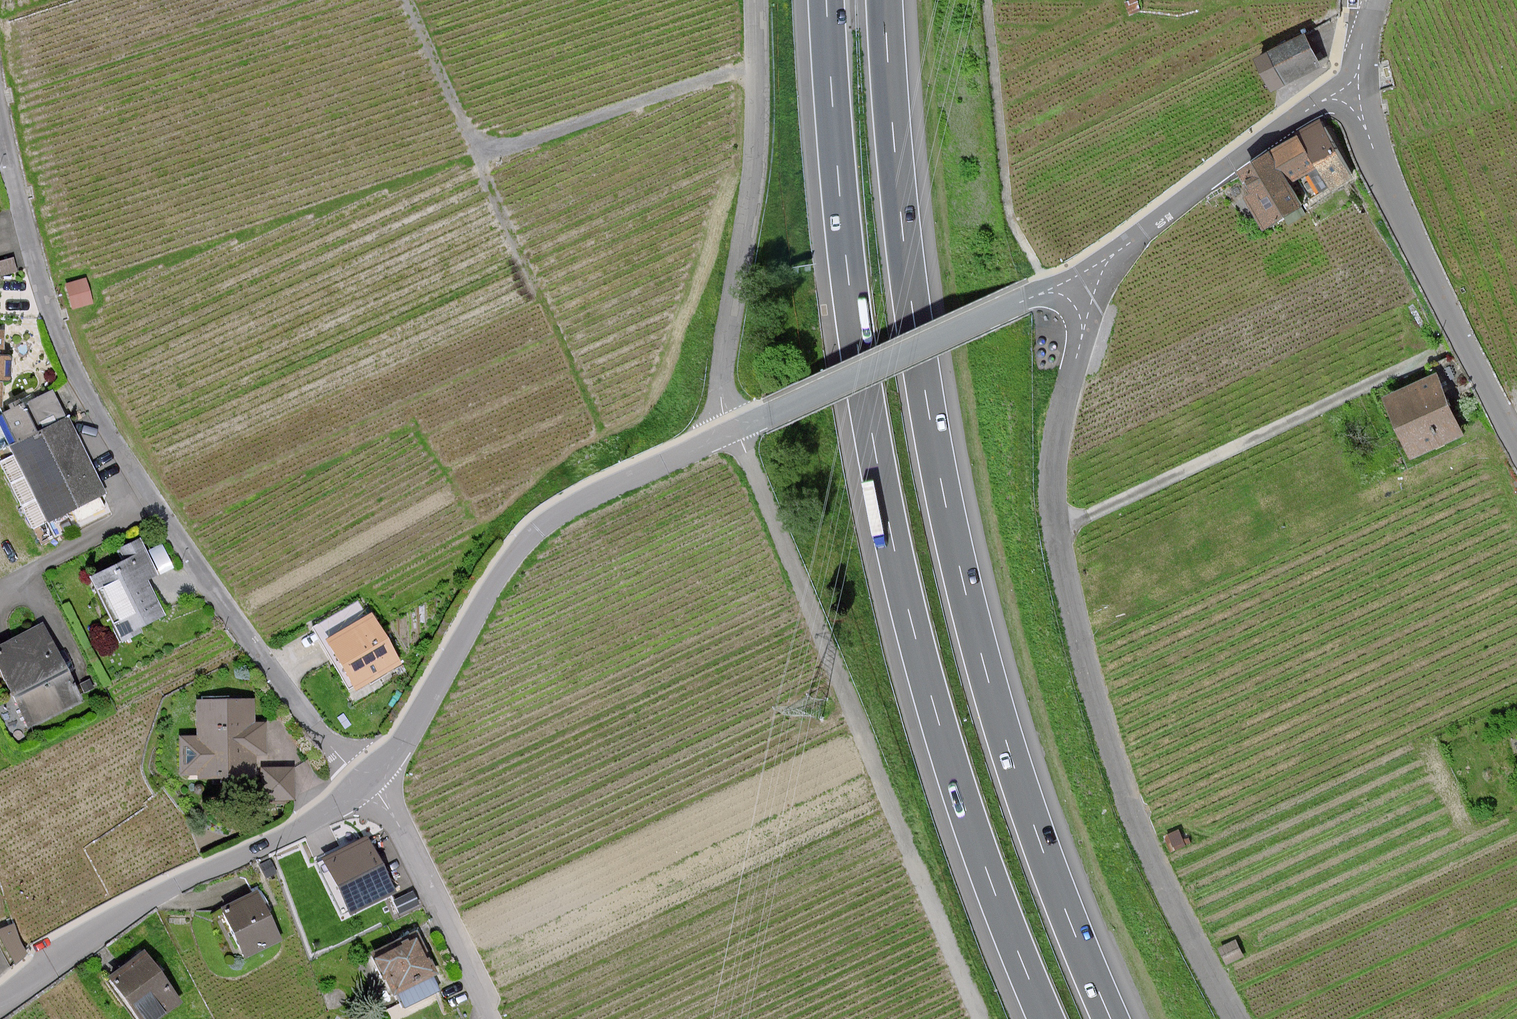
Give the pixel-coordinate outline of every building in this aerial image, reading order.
[(1125,2),(1130,15),(1141,11),(1138,0),(1130,0),(1125,2)] [(1308,32),(1256,53),(1275,90),(1322,63),(1308,32)] [(1277,227),(1313,206),(1311,202),(1355,178),(1324,123),(1246,172),(1277,227)] [(91,303),(85,280),(67,285),(73,308),(91,303)] [(1434,370),(1379,396),(1406,460),(1461,434),(1434,370)] [(15,450),(49,517),(100,491),(87,466),(49,391),(6,413),(23,446),(15,450)] [(98,578),(125,632),(163,614),(154,596),(146,579),(156,574),(140,542),(122,551),(128,563),(98,578)] [(154,568),(168,564),(161,543),(147,547),(154,568)] [(373,616),(329,640),(356,687),(399,663),(373,616)] [(30,723),(79,698),(41,626),(0,647),(0,666),(30,723)] [(249,775),(249,771),(248,764),(248,751),(263,751),(263,726),(251,726),(251,701),(202,701),(203,736),(181,737),(183,772),(202,771),(202,777),(249,775)] [(292,797),(291,768),(264,769),(264,797),(292,797)] [(1178,829),(1164,837),(1170,853),(1192,844),(1188,837),(1184,840),(1178,829)] [(326,861),(352,912),(394,891),(368,840),(326,861)] [(223,908),(247,956),(280,939),(256,892),(223,908)] [(6,921),(0,924),(0,968),(19,951),(6,921)] [(389,978),(397,994),(436,974),(418,937),(374,959),(385,980),(389,978)] [(1235,940),(1218,947),(1226,965),(1244,957),(1235,940)] [(145,956),(115,979),(145,1018),(155,1018),(179,1001),(145,956)]
